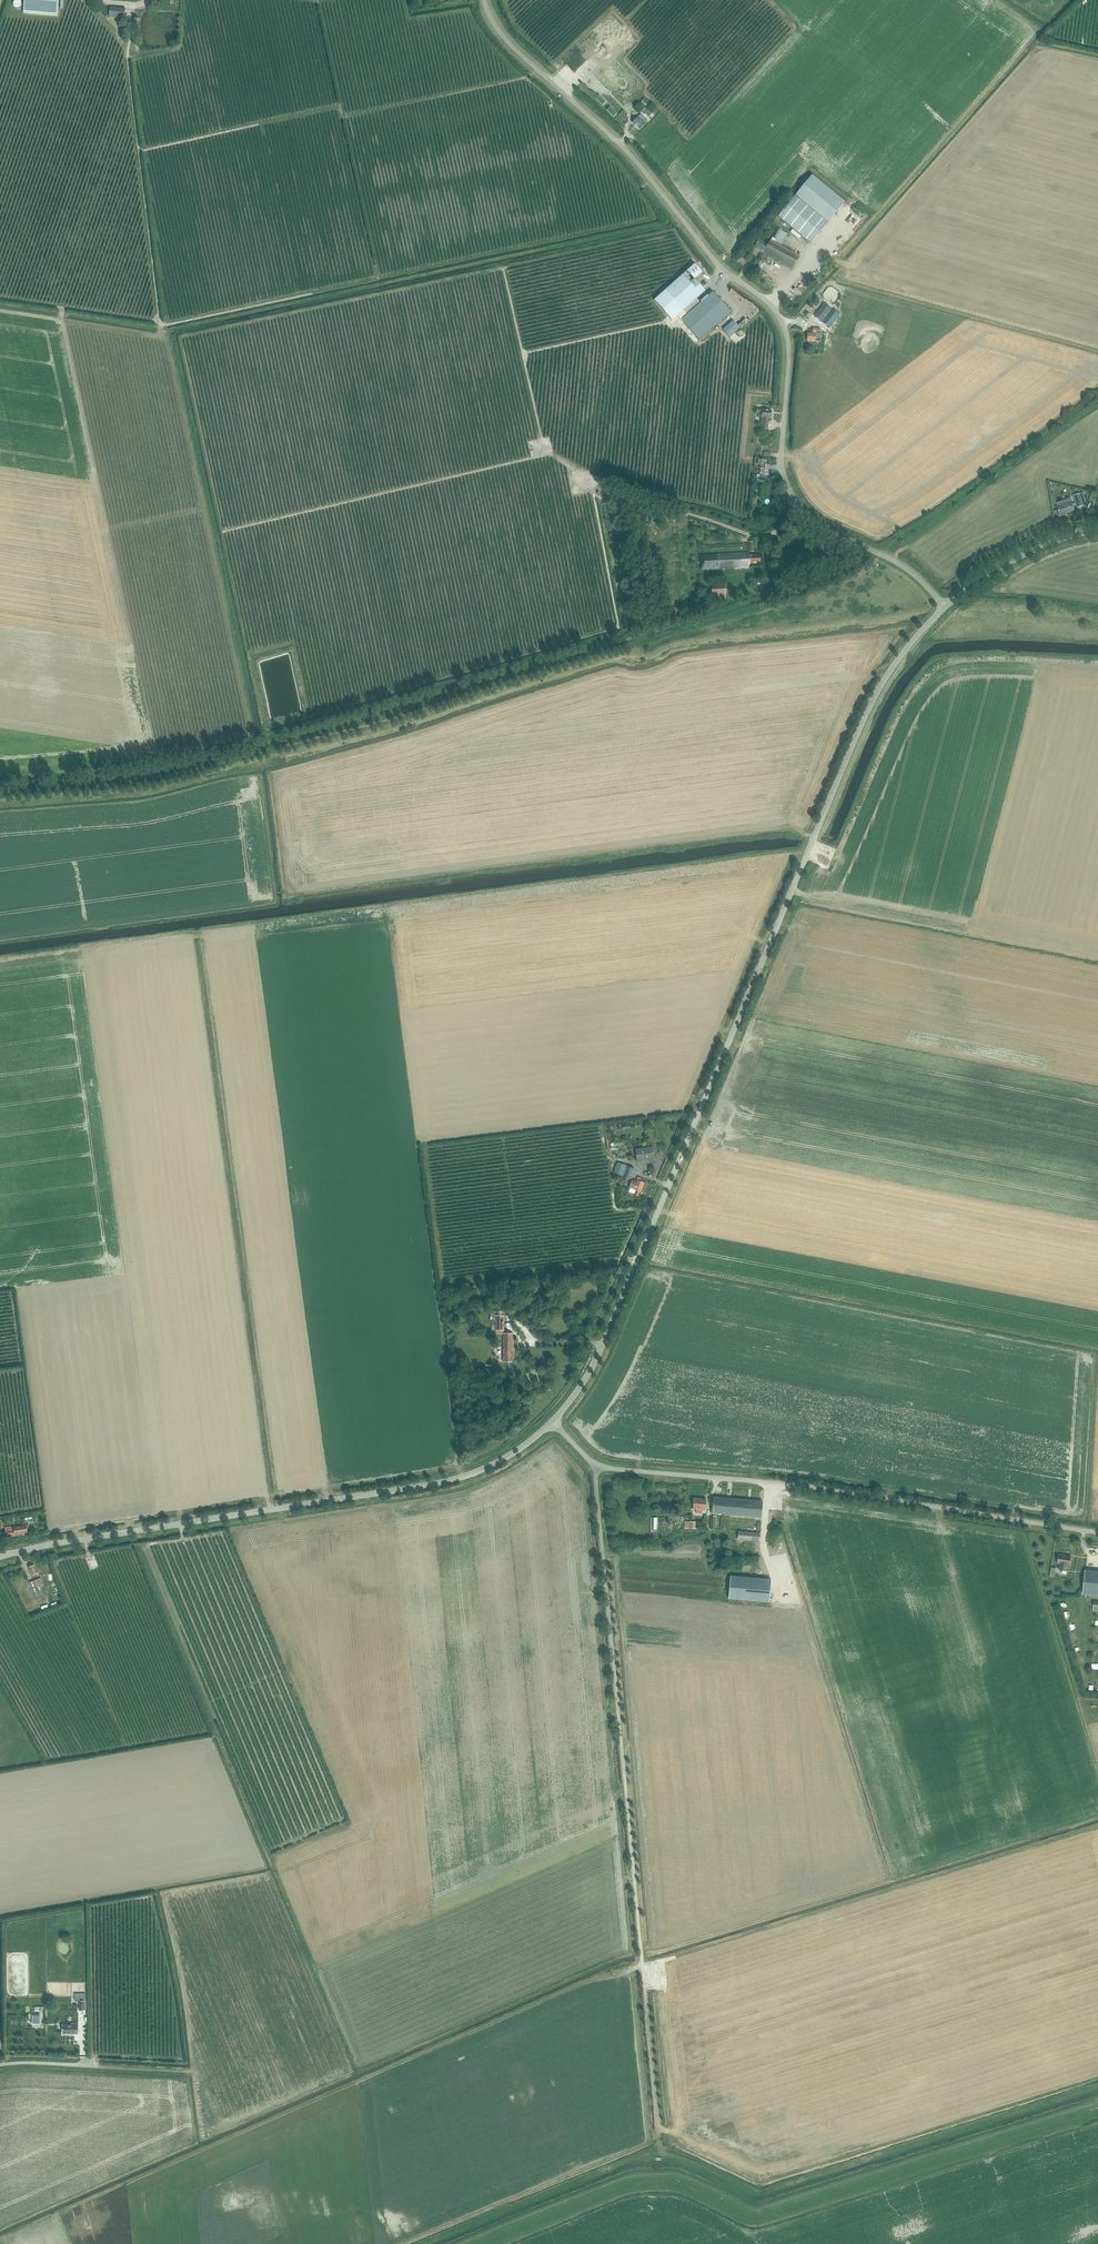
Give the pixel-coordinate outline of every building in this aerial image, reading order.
[(59,0),(25,0),(24,15),(58,17),(59,0)] [(126,10),(111,9),(110,19),(125,20),(126,10)] [(632,85),(622,95),(629,101),(638,91),(632,85)] [(599,92),(596,96),(603,102),(606,98),(599,92)] [(614,113),(617,110),(609,103),(606,106),(614,113)] [(638,116),(632,123),(640,130),(646,123),(648,121),(640,114),(638,116)] [(809,242),(843,201),(813,176),(779,218),(809,242)] [(788,234),(778,228),(769,244),(759,239),(754,248),(793,269),(800,256),(782,246),(788,234)] [(672,321),(705,292),(706,291),(695,279),(702,272),(695,264),(684,275),(654,301),(672,321)] [(700,340),(731,313),(713,293),(682,320),(700,340)] [(825,303),(815,316),(822,322),(830,328),(840,315),(833,309),(825,303)] [(733,321),(723,330),(729,337),(740,328),(733,321)] [(807,334),(807,341),(815,342),(815,341),(821,342),(822,334),(820,334),(820,329),(811,328),(810,334),(807,334)] [(757,413),(762,413),(760,429),(768,430),(769,418),(772,419),(772,411),(766,410),(766,409),(757,408),(757,413)] [(766,469),(766,465),(767,461),(758,460),(757,464),(760,465),(759,475),(760,475),(759,479),(767,480),(767,476),(768,476),(769,469),(766,469)] [(1084,493),(1074,495),(1078,507),(1087,504),(1084,493)] [(1066,499),(1068,503),(1057,507),(1060,516),(1065,514),(1065,513),(1071,511),(1074,510),(1070,498),(1066,499)] [(750,556),(749,553),(700,555),(701,570),(749,567),(750,564),(761,563),(760,555),(750,556)] [(726,598),(725,585),(712,585),(713,599),(726,598)] [(637,1163),(654,1161),(652,1147),(636,1150),(637,1163)] [(630,1179),(634,1169),(618,1162),(614,1173),(630,1179)] [(629,1188),(630,1188),(629,1192),(635,1194),(634,1196),(638,1197),(640,1192),(642,1193),(645,1183),(641,1182),(642,1179),(637,1177),(636,1180),(637,1181),(636,1183),(632,1181),(629,1188)] [(513,1334),(504,1334),(503,1361),(512,1361),(513,1334)] [(763,1502),(713,1497),(712,1513),(761,1518),(763,1502)] [(705,1510),(706,1499),(694,1498),(693,1509),(697,1509),(696,1513),(702,1513),(702,1510),(705,1510)] [(22,1527),(13,1528),(13,1527),(4,1528),(6,1538),(15,1536),(14,1535),(27,1533),(25,1522),(25,1519),(21,1520),(22,1527)] [(760,1533),(739,1531),(738,1539),(759,1541),(760,1533)] [(1058,1563),(1060,1564),(1059,1570),(1068,1571),(1069,1565),(1070,1565),(1071,1556),(1059,1555),(1058,1563)] [(46,1561),(38,1565),(42,1573),(45,1572),(46,1574),(51,1572),(46,1561)] [(34,1565),(28,1567),(32,1578),(37,1576),(36,1574),(37,1573),(34,1565)] [(1086,1570),(1084,1595),(1097,1596),(1097,1571),(1086,1570)] [(769,1602),(771,1579),(732,1576),(730,1599),(769,1602)] [(38,1579),(33,1580),(29,1582),(36,1600),(45,1597),(38,1579)] [(85,1996),(75,1996),(75,2001),(79,2001),(79,2010),(85,2010),(85,1996)] [(72,2024),(63,2024),(63,2028),(63,2033),(78,2034),(78,2023),(72,2023),(72,2024)]
